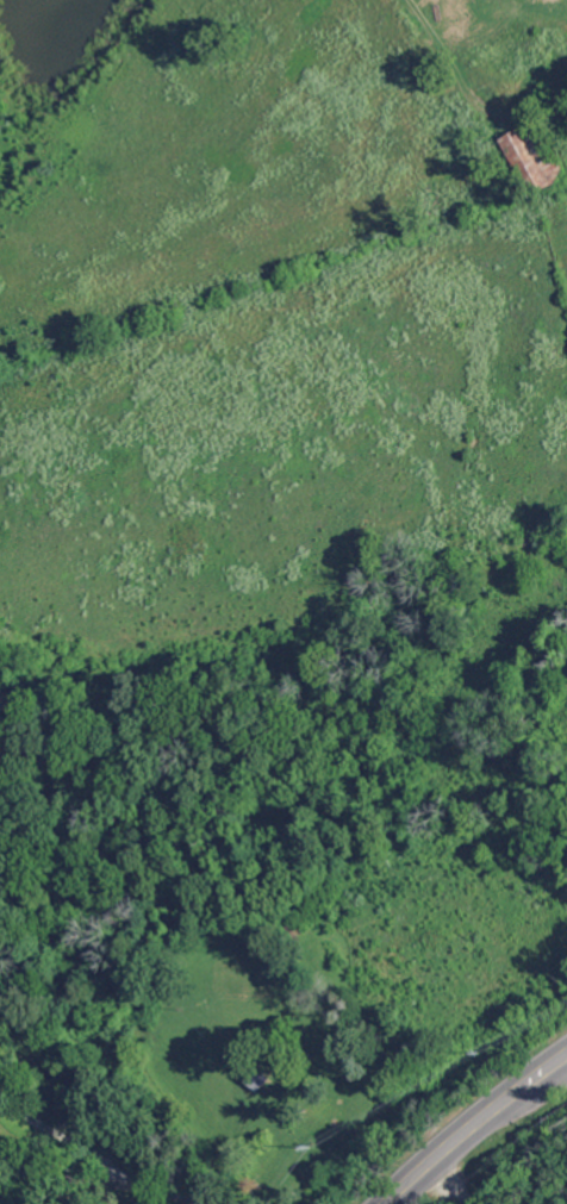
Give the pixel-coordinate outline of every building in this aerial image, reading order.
[(534,199),(566,179),(566,165),(541,120),(501,143),(534,199)]
